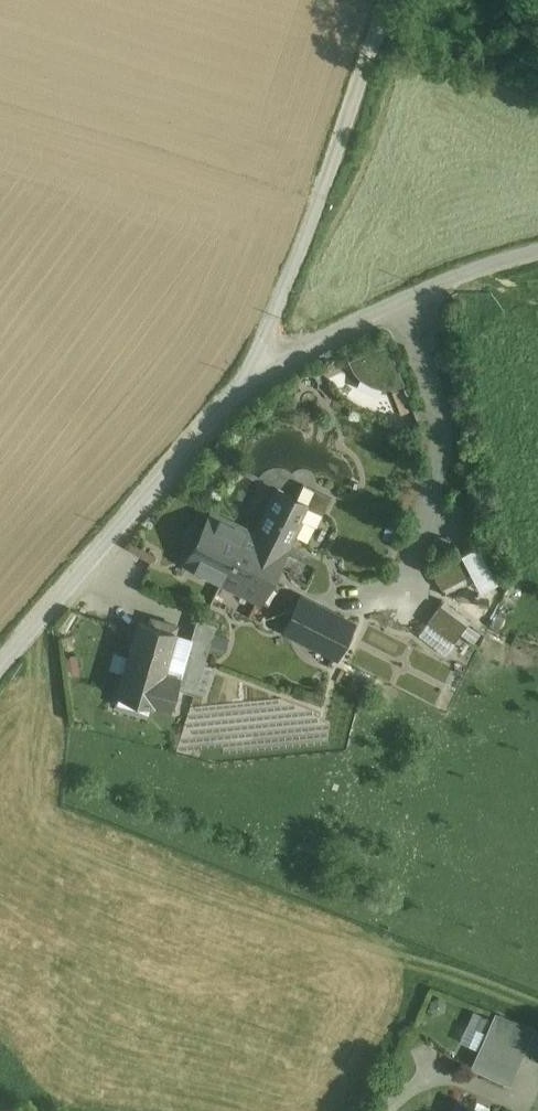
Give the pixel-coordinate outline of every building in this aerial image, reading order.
[(389,344),(349,360),(353,369),(358,376),(365,382),(374,385),(382,388),(394,388),(405,385),(389,344)] [(332,497),(315,489),(304,484),(296,499),(308,505),(302,518),(317,526),(323,514),(332,497)] [(296,499),(278,490),(255,535),(285,551),(302,518),(308,505),(296,499)] [(255,535),(212,513),(188,562),(261,599),(285,551),(255,535)] [(462,554),(432,569),(442,589),(472,573),(462,554)] [(353,622),(302,596),(285,630),(336,656),(353,622)] [(441,604),(428,622),(455,642),(468,624),(441,604)] [(198,616),(187,653),(206,659),(217,624),(198,616)] [(175,631),(139,621),(127,663),(163,673),(163,672),(175,631)] [(206,659),(187,653),(179,677),(164,672),(164,674),(178,678),(175,688),(177,688),(177,687),(195,693),(196,692),(195,692),(205,660),(206,660),(206,659)] [(163,673),(127,663),(118,695),(120,696),(122,689),(154,699),(152,705),(155,706),(155,704),(164,674),(164,672),(163,672),(163,673)] [(164,674),(155,704),(171,708),(177,688),(175,688),(178,678),(164,674)] [(120,696),(152,705),(154,699),(122,689),(120,696)] [(493,1015),(469,1068),(510,1086),(534,1033),(493,1015)] [(455,1098),(449,1110),(486,1110),(455,1098)]
